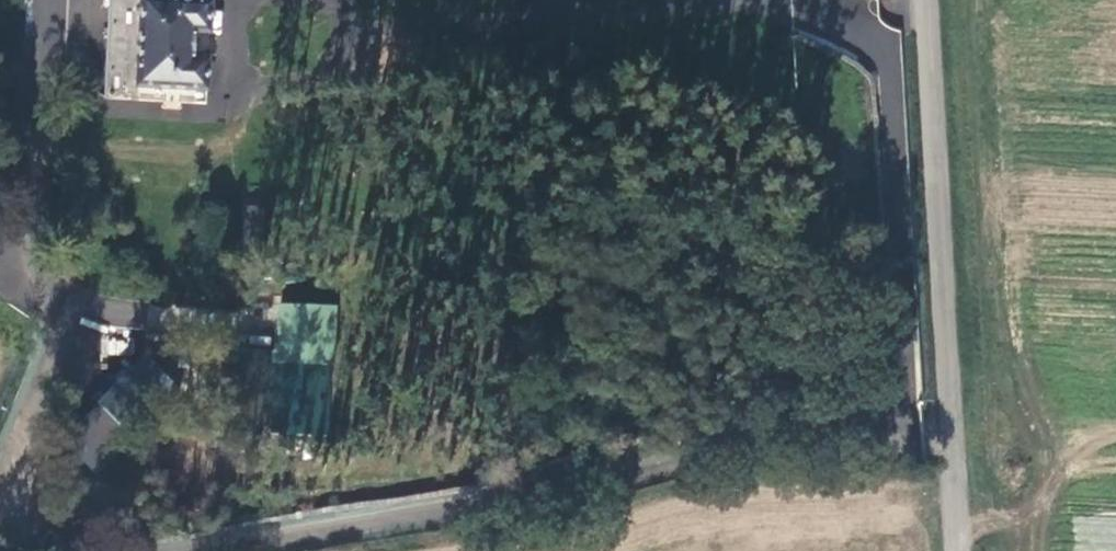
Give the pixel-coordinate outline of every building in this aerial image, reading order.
[(142,0),(108,0),(106,24),(140,27),(142,0)] [(213,25),(216,0),(148,0),(141,75),(208,82),(211,51),(191,50),(194,23),(213,25)] [(82,320),(79,354),(98,356),(99,355),(130,358),(136,300),(104,297),(102,322),(82,320)] [(276,301),(274,360),(334,363),(337,304),(276,301)] [(148,307),(145,324),(172,329),(175,311),(148,307)] [(325,439),(331,366),(270,361),(264,434),(325,439)] [(63,441),(97,474),(159,408),(124,376),(63,441)]
